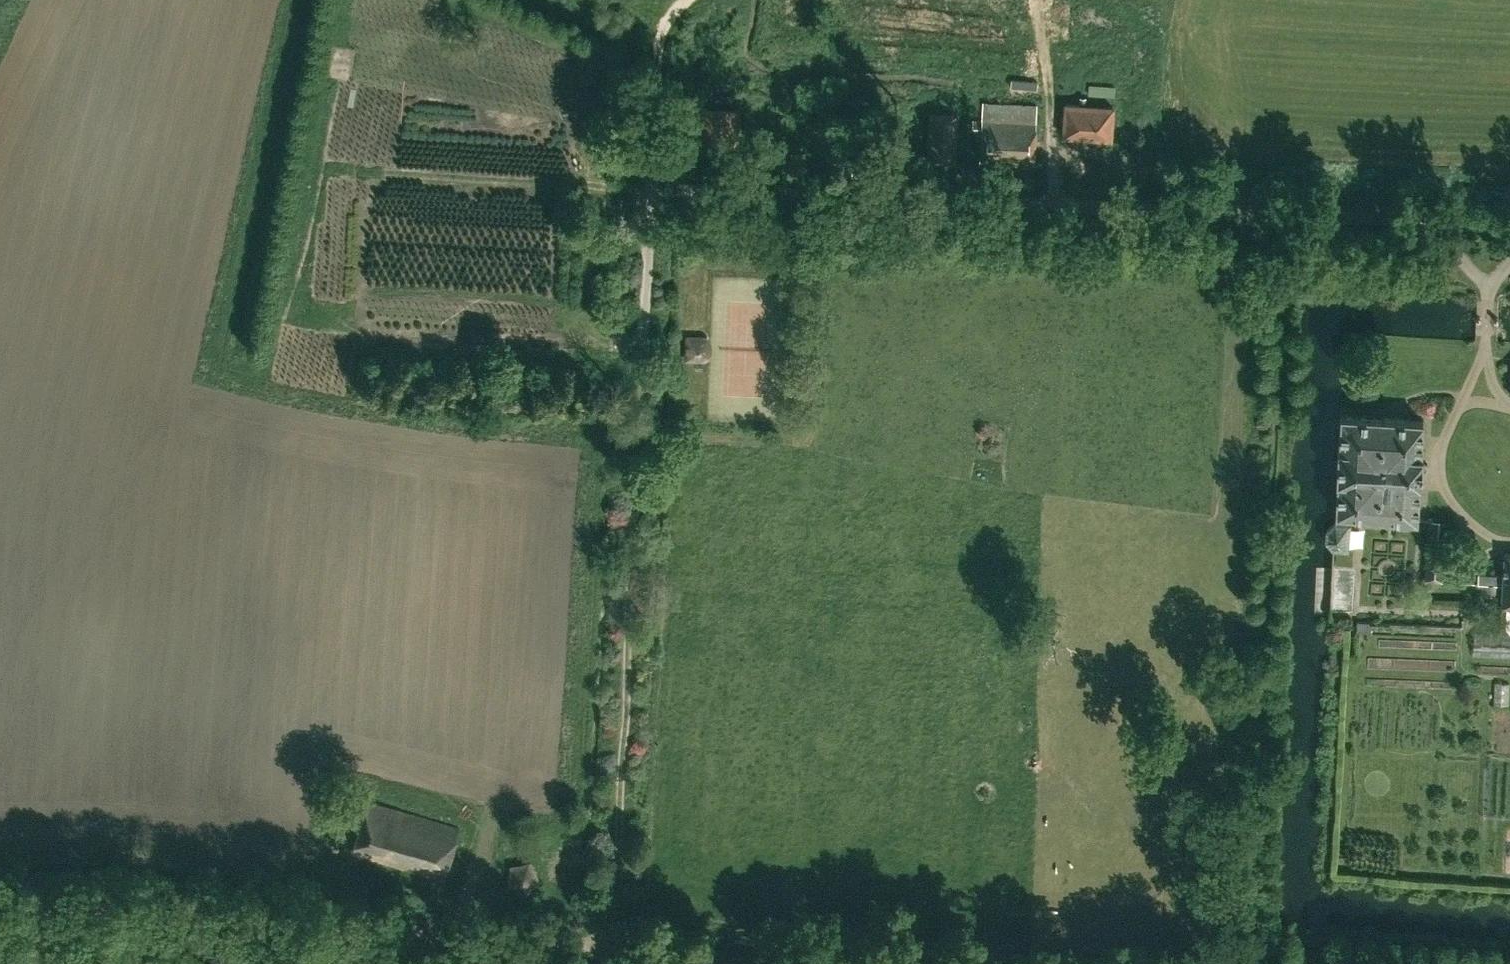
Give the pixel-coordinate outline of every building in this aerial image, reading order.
[(1063,135),(1110,137),(1112,106),(1064,104),(1063,135)] [(955,162),(957,113),(931,111),(928,161),(955,162)] [(980,162),(1034,164),(1035,116),(982,114),(980,162)] [(852,179),(906,180),(906,160),(852,159),(852,179)] [(1335,513),(1336,513),(1335,522),(1326,531),(1325,542),(1333,550),(1345,551),(1351,542),(1352,532),(1348,524),(1348,514),(1417,518),(1422,418),(1340,414),(1335,513)] [(1446,555),(1438,555),(1425,554),(1424,581),(1445,582),(1446,555)] [(1505,556),(1504,574),(1480,573),(1480,582),(1483,582),(1482,594),(1503,595),(1502,602),(1509,603),(1509,556),(1505,556)] [(1488,640),(1509,634),(1509,619),(1506,603),(1480,610),(1488,640)] [(352,853),(444,879),(458,827),(366,802),(352,853)]
